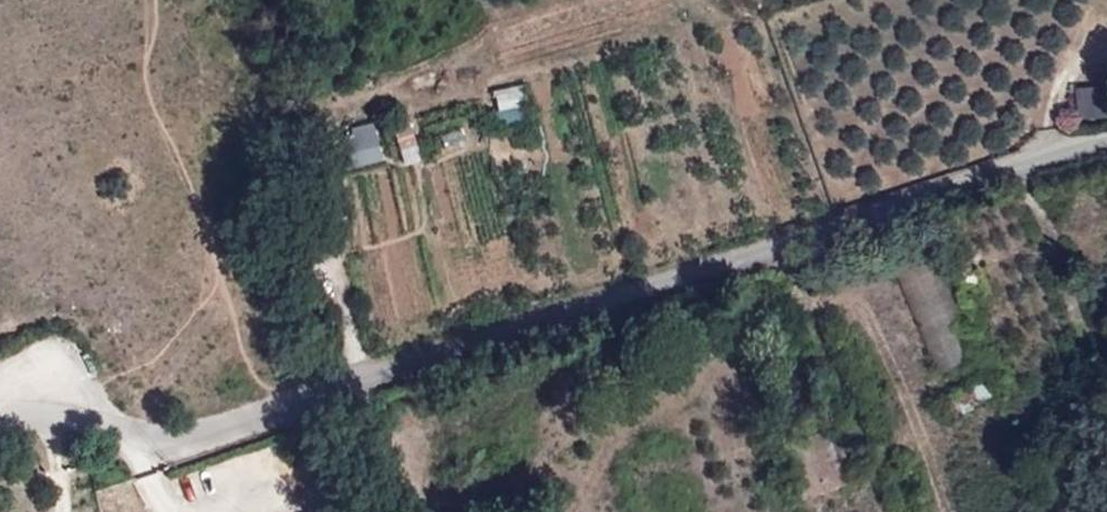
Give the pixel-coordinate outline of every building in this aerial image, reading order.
[(239,9),(236,0),(223,0),(227,13),(239,9)] [(1082,117),(1106,117),(1106,87),(1082,87),(1082,117)] [(498,110),(527,103),(524,88),(494,95),(498,110)] [(391,125),(395,137),(413,132),(410,120),(391,125)] [(357,166),(385,160),(377,122),(349,127),(357,166)] [(413,132),(395,137),(399,149),(416,143),(413,132)] [(937,374),(981,360),(933,246),(890,261),(937,374)] [(987,300),(983,292),(970,298),(973,306),(987,300)] [(1106,378),(1106,359),(1101,356),(1094,371),(1106,378)] [(802,500),(847,483),(826,428),(819,430),(814,418),(776,432),(802,500)]
